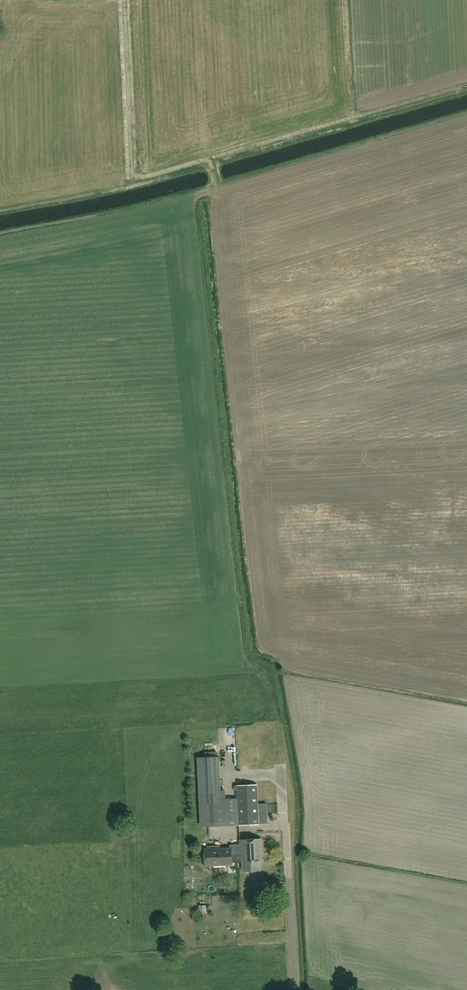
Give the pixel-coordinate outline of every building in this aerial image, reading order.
[(220,790),(219,757),(197,758),(198,775),(200,817),(200,826),(227,825),(225,790),(220,790)] [(259,784),(239,785),(240,825),(260,824),(259,784)] [(273,847),(278,845),(275,837),(269,840),(273,847)] [(261,861),(263,861),(262,839),(240,840),(240,845),(237,845),(238,862),(243,862),(243,871),(261,870),(261,861)] [(205,865),(232,864),(232,862),(238,862),(237,845),(230,845),(230,848),(221,849),(221,846),(212,846),(212,849),(205,849),(205,865)]
